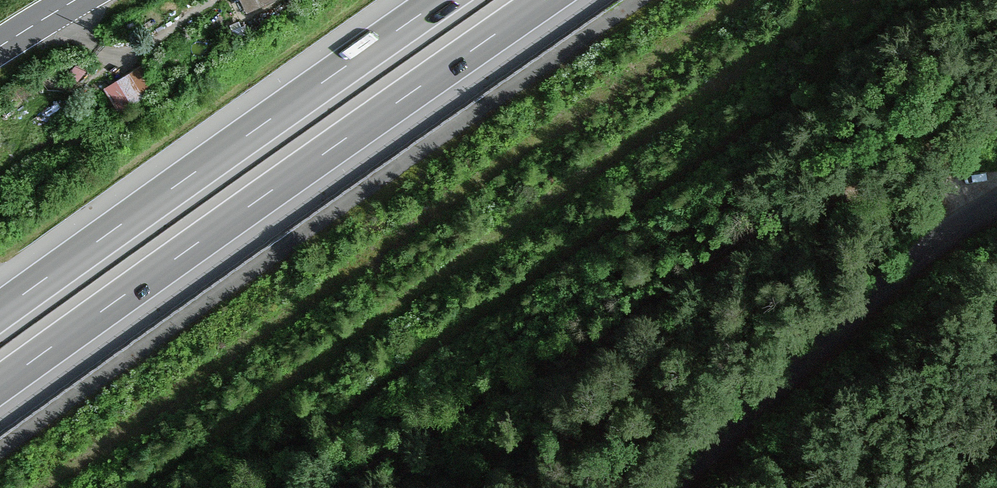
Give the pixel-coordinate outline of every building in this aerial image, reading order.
[(305,0),(242,0),(252,24),(306,1),(305,0)] [(145,65),(106,80),(116,106),(155,91),(145,65)]
